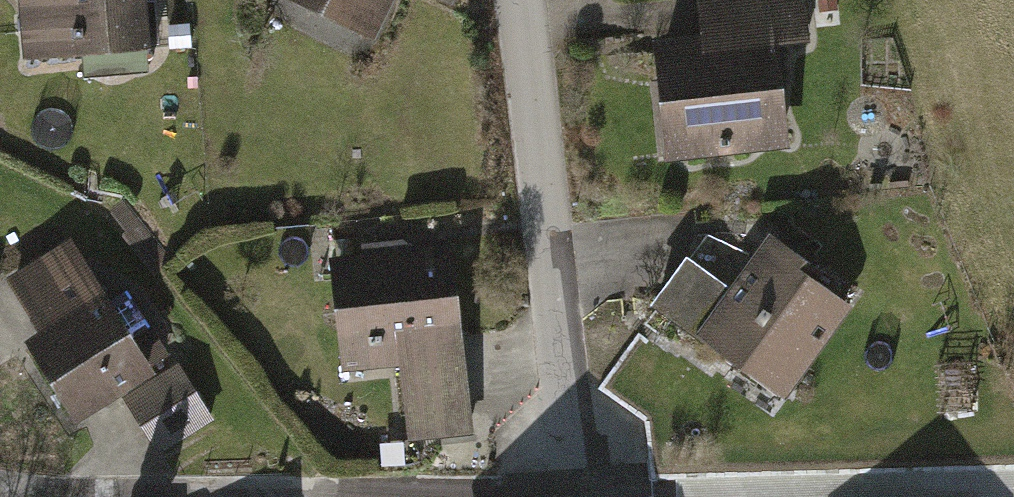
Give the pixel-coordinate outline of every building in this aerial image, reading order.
[(26,60),(150,49),(145,0),(20,0),(26,60)] [(377,39),(396,0),(295,0),(377,39)] [(703,36),(655,42),(668,161),(793,147),(781,45),(813,41),(808,0),(699,0),(703,36)] [(828,16),(839,15),(838,0),(826,0),(828,16)] [(825,273),(772,235),(733,289),(699,337),(787,400),(855,307),(819,280),(825,273)] [(69,239),(5,279),(39,333),(25,342),(75,422),(153,373),(149,367),(107,302),(69,239)] [(362,256),(331,259),(342,373),(400,367),(408,440),(471,434),(452,247),(416,250),(405,239),(361,245),(362,256)] [(654,305),(699,337),(733,289),(689,257),(654,305)] [(128,289),(107,302),(149,367),(169,354),(128,289)] [(180,363),(124,399),(160,454),(215,418),(180,363)]
